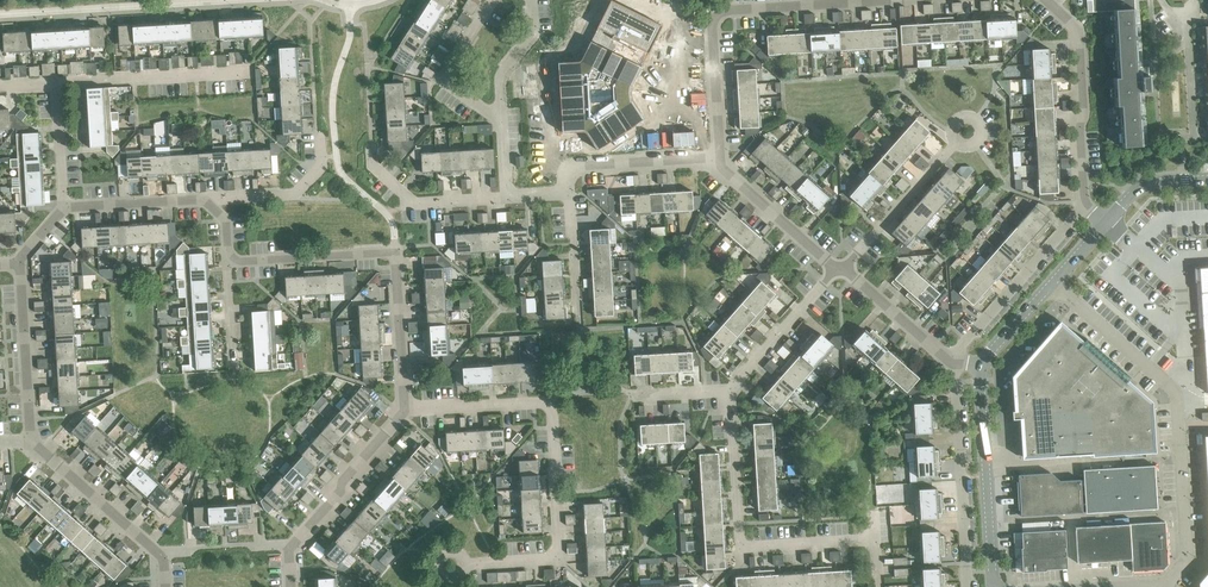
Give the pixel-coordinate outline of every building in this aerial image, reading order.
[(417,7),(438,20),(445,8),(433,0),(428,0),(427,2),(424,0),(422,0),(417,7)] [(445,8),(451,0),(433,0),(445,8)] [(577,61),(558,62),(562,133),(581,132),(582,131),(582,132),(583,132),(584,132),(585,132),(585,133),(586,133),(586,134),(597,150),(645,118),(634,102),(633,101),(632,99),(632,97),(631,95),(631,93),(631,91),(631,89),(632,87),(632,86),(633,84),(662,26),(611,0),(582,58),(581,59),(580,60),(579,61),(578,61),(577,61)] [(1113,11),(1138,9),(1138,0),(1086,0),(1087,13),(1113,11)] [(416,19),(414,22),(430,32),(438,20),(417,7),(412,16),(416,19)] [(1138,9),(1113,11),(1117,78),(1113,78),(1114,107),(1119,106),(1121,147),(1143,146),(1147,145),(1143,91),(1151,91),(1150,76),(1152,76),(1152,68),(1142,69),(1138,9)] [(251,18),(247,18),(248,37),(263,37),(262,12),(251,13),(251,18)] [(462,13),(459,17),(467,22),(470,18),(462,13)] [(223,20),(219,20),(220,39),(234,38),(233,14),(223,15),(223,20)] [(243,14),(233,14),(234,38),(248,37),(247,18),(243,19),(243,14)] [(990,20),(986,20),(987,39),(1001,38),(1000,14),(990,15),(990,20)] [(1010,14),(1000,14),(1001,38),(1016,38),(1016,44),(1021,44),(1028,36),(1022,31),(1016,31),(1015,18),(1010,19),(1010,14)] [(186,17),(176,18),(177,42),(191,41),(190,22),(186,22),(186,17)] [(467,22),(459,17),(456,21),(465,27),(467,22)] [(953,17),(943,18),(944,42),(958,41),(957,22),(953,22),(953,17)] [(166,23),(162,23),(163,43),(177,42),(176,18),(166,18),(166,23)] [(933,24),(929,24),(930,43),(944,42),(943,18),(933,19),(933,24)] [(137,25),(133,25),(134,44),(149,43),(147,19),(137,20),(137,25)] [(157,19),(147,19),(149,43),(163,43),(162,23),(157,24),(157,19)] [(219,20),(204,21),(206,40),(220,39),(219,20)] [(986,20),(971,21),(973,40),(987,39),(986,20)] [(204,21),(190,22),(191,41),(206,40),(204,21)] [(971,21),(957,22),(958,41),(973,40),(971,21)] [(414,22),(406,34),(422,44),(430,32),(414,22)] [(84,23),(74,24),(76,48),(90,47),(89,28),(84,28),(84,23)] [(891,23),(881,24),(882,48),(897,47),(896,28),(891,28),(891,23)] [(64,29),(60,29),(61,49),(76,48),(74,24),(64,24),(64,29)] [(871,29),(867,30),(868,49),(882,48),(881,24),(871,24),(871,29)] [(929,24),(914,25),(916,44),(930,43),(929,24)] [(36,31),(32,31),(33,50),(47,50),(46,25),(36,26),(36,31)] [(56,25),(46,25),(47,50),(61,49),(60,29),(56,30),(56,25)] [(134,44),(133,25),(118,26),(119,45),(134,44)] [(916,44),(914,25),(900,26),(901,45),(916,44)] [(1026,26),(1022,31),(1028,36),(1032,32),(1026,26)] [(1201,41),(1207,41),(1207,26),(1200,27),(1201,41)] [(104,27),(89,28),(90,47),(105,46),(104,27)] [(814,33),(810,33),(811,52),(825,52),(824,27),(814,28),(814,33)] [(834,27),(824,27),(825,52),(839,51),(838,31),(834,32),(834,27)] [(785,35),(781,35),(782,54),(797,53),(795,29),(785,30),(785,35)] [(805,29),(795,29),(797,53),(811,52),(810,33),(805,34),(805,29)] [(267,40),(269,41),(275,35),(270,30),(267,30),(267,40)] [(867,30),(852,31),(854,50),(868,49),(867,30)] [(32,31),(17,32),(19,51),(33,50),(32,31)] [(852,31),(838,31),(839,51),(854,50),(852,31)] [(19,51),(17,32),(3,33),(4,52),(19,51)] [(406,34),(398,46),(415,57),(422,44),(406,34)] [(782,54),(781,35),(766,36),(767,49),(761,49),(756,55),(763,62),(768,62),(768,55),(782,54)] [(284,44),(284,42),(278,37),(272,43),(273,45),(284,44)] [(446,37),(443,41),(452,46),(455,42),(446,37)] [(1030,50),(1031,65),(1055,64),(1054,53),(1049,54),(1049,49),(1036,50),(1036,43),(1030,38),(1023,46),(1024,50),(1030,50)] [(452,46),(443,41),(441,45),(449,51),(452,46)] [(415,57),(398,46),(390,59),(398,64),(395,69),(394,72),(404,74),(415,57)] [(278,48),(278,63),(298,62),(297,58),(302,57),(302,47),(278,48)] [(737,81),(737,85),(756,84),(755,69),(762,69),(761,64),(754,57),(748,63),(749,69),(731,70),(732,81),(737,81)] [(428,65),(437,71),(439,66),(431,61),(428,65)] [(278,63),(279,77),(303,76),(303,66),(298,66),(298,62),(278,63)] [(1031,65),(1032,79),(1051,78),(1051,74),(1056,73),(1055,64),(1031,65)] [(384,84),(385,99),(404,98),(403,77),(393,74),(393,77),(393,83),(384,84)] [(279,77),(280,92),(299,91),(299,86),(304,86),(303,76),(279,77)] [(1032,79),(1033,94),(1057,92),(1056,82),(1051,83),(1051,78),(1032,79)] [(732,90),(733,100),(757,98),(756,84),(737,85),(737,89),(732,90)] [(85,89),(86,104),(110,102),(109,93),(117,92),(117,87),(85,89)] [(133,91),(124,92),(125,99),(133,99),(133,91)] [(280,92),(281,106),(300,105),(299,91),(280,92)] [(1033,94),(1034,108),(1053,107),(1052,103),(1057,102),(1057,92),(1033,94)] [(385,99),(386,113),(405,112),(404,98),(385,99)] [(738,109),(739,114),(758,112),(757,98),(733,100),(733,110),(738,109)] [(86,104),(86,118),(118,116),(118,112),(110,112),(110,102),(86,104)] [(281,106),(282,120),(301,119),(300,105),(281,106)] [(1034,108),(1034,122),(1054,121),(1053,107),(1034,108)] [(16,128),(22,121),(15,115),(9,115),(8,109),(0,109),(0,129),(16,128)] [(386,113),(387,127),(406,126),(405,112),(386,113)] [(758,112),(739,114),(739,118),(734,118),(735,129),(744,128),(745,136),(751,136),(759,132),(758,112)] [(86,118),(87,132),(111,131),(111,121),(119,121),(118,116),(86,118)] [(301,119),(282,120),(283,135),(276,135),(277,140),(284,147),(290,141),(289,135),(302,134),(301,119)] [(915,119),(905,130),(919,143),(929,132),(915,119)] [(225,120),(211,121),(212,129),(219,128),(220,135),(226,135),(225,120)] [(16,128),(17,149),(41,147),(40,133),(29,133),(28,127),(22,121),(16,128)] [(1034,122),(1035,136),(1054,135),(1054,121),(1034,122)] [(792,123),(787,128),(791,132),(795,126),(792,123)] [(182,125),(172,126),(172,131),(172,134),(182,134),(182,131),(182,125)] [(406,126),(387,127),(388,142),(400,141),(401,148),(407,153),(413,145),(413,140),(407,141),(406,126)] [(477,126),(463,127),(463,134),(477,133),(477,126)] [(859,130),(852,137),(859,144),(866,137),(859,130)] [(905,130),(896,141),(910,154),(919,143),(905,130)] [(111,131),(87,132),(88,147),(106,146),(106,153),(112,158),(119,150),(119,145),(112,146),(111,131)] [(1035,136),(1036,151),(1055,149),(1054,135),(1035,136)] [(760,160),(763,163),(776,149),(761,136),(753,140),(749,144),(755,149),(748,157),(756,164),(760,160)] [(896,141),(886,152),(901,165),(910,154),(896,141)] [(270,149),(255,150),(257,169),(261,169),(261,174),(272,173),(271,156),(277,155),(282,149),(275,142),(270,143),(270,149)] [(10,159),(10,163),(42,161),(41,147),(17,149),(18,158),(10,159)] [(422,172),(437,172),(436,152),(421,153),(421,147),(416,147),(409,155),(415,160),(421,160),(422,172)] [(493,149),(478,150),(479,169),(494,168),(493,149)] [(763,169),(770,176),(786,158),(776,149),(763,163),(766,166),(763,169)] [(1036,151),(1037,165),(1056,164),(1055,149),(1036,151)] [(255,150),(241,151),(243,175),(253,175),(252,170),(257,169),(255,150)] [(478,150),(464,151),(465,170),(479,169),(478,150)] [(241,151),(227,152),(228,171),(232,171),(233,176),(243,175),(241,151)] [(436,152),(437,172),(441,171),(441,176),(451,176),(450,151),(436,152)] [(464,151),(450,151),(451,176),(461,175),(461,170),(465,170),(464,151)] [(127,177),(143,176),(141,157),(127,158),(126,152),(121,152),(114,160),(120,165),(127,164),(127,177)] [(227,152),(213,153),(214,177),(224,176),(224,171),(228,171),(227,152)] [(886,152),(877,163),(891,175),(901,165),(886,152)] [(213,153),(198,154),(200,173),(204,173),(204,178),(214,177),(213,153)] [(198,154),(184,155),(185,174),(200,173),(198,154)] [(170,155),(156,156),(157,180),(167,180),(167,175),(171,175),(170,155)] [(184,155),(170,155),(171,175),(185,174),(184,155)] [(141,157),(143,176),(147,176),(147,181),(157,180),(156,156),(141,157)] [(920,156),(917,160),(924,167),(928,163),(920,156)] [(781,179),(784,182),(797,168),(786,158),(770,176),(778,183),(781,179)] [(924,167),(917,160),(914,164),(921,171),(924,167)] [(18,167),(19,177),(43,176),(42,161),(10,163),(10,168),(18,167)] [(877,163),(867,173),(885,189),(892,182),(888,179),(891,175),(877,163)] [(1037,165),(1038,179),(1057,178),(1056,164),(1037,165)] [(961,166),(956,171),(965,180),(974,170),(970,166),(961,166)] [(784,188),(792,195),(808,177),(797,168),(784,182),(787,185),(784,188)] [(949,168),(939,179),(953,192),(963,181),(949,168)] [(750,177),(754,181),(760,173),(757,170),(750,177)] [(867,173),(858,184),(872,197),(875,194),(879,197),(885,189),(867,173)] [(12,192),(20,192),(20,191),(44,190),(43,176),(19,177),(19,187),(11,187),(12,192)] [(802,198),(806,201),(818,186),(808,177),(792,195),(799,202),(802,198)] [(901,178),(898,182),(906,188),(909,184),(901,178)] [(1057,178),(1038,179),(1039,199),(1047,201),(1053,201),(1053,193),(1058,193),(1057,178)] [(939,179),(929,190),(944,203),(953,192),(939,179)] [(906,188),(898,182),(895,185),(902,192),(906,188)] [(872,197),(858,184),(848,195),(843,191),(840,194),(841,205),(849,204),(853,199),(866,211),(873,203),(869,200),(872,197)] [(768,193),(771,196),(778,189),(774,185),(768,193)] [(818,186),(806,201),(809,204),(805,207),(813,214),(825,201),(830,205),(838,205),(837,195),(834,191),(829,196),(818,186)] [(778,189),(771,196),(775,200),(782,192),(778,189)] [(20,192),(21,212),(28,219),(34,212),(33,206),(45,205),(44,190),(20,191),(20,192)] [(929,190),(920,201),(934,213),(944,203),(929,190)] [(692,191),(677,192),(678,211),(697,210),(700,202),(700,196),(692,196),(692,191)] [(677,192),(663,193),(664,212),(678,211),(677,192)] [(663,193),(648,194),(650,213),(664,212),(663,193)] [(970,201),(974,204),(981,197),(977,193),(970,201)] [(648,194),(634,195),(635,214),(650,213),(648,194)] [(635,214),(634,195),(608,196),(608,206),(599,206),(609,215),(616,221),(621,221),(621,215),(635,214)] [(1012,196),(1007,201),(1011,205),(1015,199),(1012,196)] [(702,211),(716,224),(729,210),(718,200),(714,204),(709,199),(705,203),(702,211)] [(879,203),(887,210),(890,206),(883,199),(879,203)] [(920,201),(910,211),(925,224),(934,213),(920,201)] [(1007,201),(1000,209),(1004,212),(1011,205),(1007,201)] [(1037,203),(1025,217),(1043,233),(1050,226),(1046,222),(1049,219),(1045,216),(1050,210),(1046,206),(1037,203)] [(789,212),(793,215),(799,208),(795,204),(789,212)] [(739,213),(742,216),(749,209),(745,205),(739,213)] [(964,208),(958,215),(961,218),(968,211),(964,208)] [(749,209),(742,216),(746,220),(753,212),(749,209)] [(716,224),(727,234),(740,219),(729,210),(716,224)] [(910,211),(901,222),(915,235),(925,224),(910,211)] [(21,212),(0,214),(1,233),(16,232),(15,226),(22,225),(28,219),(21,212)] [(961,218),(958,215),(951,222),(955,226),(961,218)] [(994,215),(988,223),(992,226),(998,219),(994,215)] [(589,230),(590,245),(609,244),(608,229),(615,229),(614,224),(607,217),(602,223),(602,229),(589,230)] [(1025,217),(1015,228),(1030,241),(1033,237),(1036,241),(1043,233),(1025,217)] [(727,234),(738,243),(750,229),(740,219),(727,234)] [(915,235),(901,222),(891,233),(901,242),(896,247),(897,254),(907,254),(910,250),(905,246),(915,235)] [(168,223),(153,224),(154,243),(169,242),(169,248),(174,248),(181,240),(175,235),(169,236),(168,223)] [(992,226),(988,223),(981,230),(985,234),(992,226)] [(153,224),(139,225),(140,244),(154,243),(153,224)] [(760,232),(764,235),(771,228),(767,224),(760,232)] [(139,225),(124,226),(125,245),(140,244),(139,225)] [(110,226),(96,227),(97,247),(111,246),(110,226)] [(124,226),(110,226),(111,246),(125,245),(124,226)] [(97,247),(96,227),(81,228),(82,241),(75,241),(70,247),(78,254),(83,254),(82,247),(97,247)] [(664,227),(651,228),(651,237),(665,236),(664,227)] [(1015,228),(1006,239),(1024,255),(1031,247),(1027,244),(1030,241),(1015,228)] [(738,243),(748,253),(761,238),(750,229),(738,243)] [(945,229),(939,236),(943,240),(949,232),(945,229)] [(527,230),(512,231),(513,250),(528,249),(528,255),(533,255),(540,247),(534,242),(527,243),(527,230)] [(512,231),(498,232),(499,251),(513,250),(512,231)] [(483,232),(469,233),(470,252),(484,252),(483,232)] [(498,232),(483,232),(484,252),(499,251),(498,232)] [(470,252),(469,233),(454,234),(455,247),(449,247),(443,253),(451,260),(456,260),(456,253),(470,252)] [(943,240),(939,236),(932,244),(936,247),(943,240)] [(976,237),(969,244),(973,248),(979,240),(976,237)] [(761,238),(748,253),(759,262),(755,267),(759,271),(769,270),(768,262),(764,258),(772,248),(761,238)] [(1006,239),(996,249),(1011,262),(1014,259),(1017,262),(1024,255),(1006,239)] [(51,262),(52,277),(71,276),(70,261),(76,261),(76,256),(60,242),(56,247),(64,254),(63,255),(63,262),(51,262)] [(183,255),(184,269),(208,268),(207,253),(189,254),(189,248),(183,242),(176,250),(176,255),(183,255)] [(590,245),(591,259),(610,258),(609,244),(590,245)] [(973,248),(969,244),(962,252),(966,255),(973,248)] [(716,247),(712,252),(719,258),(723,253),(716,247)] [(542,261),(543,276),(562,275),(561,260),(548,261),(548,254),(542,249),(535,257),(535,262),(542,261)] [(996,249),(987,260),(1001,273),(1011,262),(996,249)] [(932,258),(940,264),(943,260),(936,254),(932,258)] [(424,269),(425,283),(444,282),(443,268),(450,267),(449,262),(441,255),(436,261),(437,268),(424,269)] [(902,286),(905,289),(918,274),(907,265),(911,260),(907,257),(897,257),(898,265),(902,269),(891,283),(899,290),(902,286)] [(591,259),(592,273),(611,272),(610,258),(591,259)] [(957,258),(950,266),(954,269),(961,262),(957,258)] [(629,260),(618,261),(619,272),(629,271),(629,261),(629,260)] [(987,260),(977,271),(992,284),(1001,273),(987,260)] [(82,262),(81,262),(82,275),(95,275),(95,274),(82,262)] [(510,266),(500,266),(501,275),(510,275),(510,266)] [(1195,268),(1194,268),(1195,283),(1196,282),(1199,282),(1202,328),(1202,329),(1203,329),(1207,392),(1207,393),(1207,267),(1195,268)] [(177,280),(177,284),(209,282),(208,268),(184,269),(184,279),(177,280)] [(304,276),(300,276),(301,295),(315,295),(314,270),(304,271),(304,276)] [(324,270),(314,270),(315,295),(329,294),(328,275),(324,275),(324,270)] [(112,271),(99,272),(99,273),(106,279),(113,278),(112,271)] [(977,271),(968,282),(986,298),(993,290),(989,287),(992,284),(977,271)] [(355,272),(343,272),(343,274),(344,286),(350,286),(356,286),(355,272)] [(587,278),(588,288),(612,286),(611,272),(592,273),(592,278),(587,278)] [(760,281),(751,292),(765,305),(775,294),(765,285),(770,281),(769,273),(759,273),(756,277),(760,281)] [(343,274),(328,275),(329,294),(344,293),(344,299),(349,299),(356,291),(350,286),(344,286),(343,274)] [(905,295),(912,302),(928,284),(918,274),(905,289),(908,292),(905,295)] [(95,275),(83,276),(84,289),(96,288),(95,275)] [(543,276),(544,290),(563,289),(562,275),(543,276)] [(47,282),(47,292),(72,290),(71,276),(52,277),(52,281),(47,282)] [(301,295),(300,276),(285,277),(286,290),(279,290),(274,296),(282,303),(287,303),(286,296),(301,295)] [(185,288),(186,298),(210,296),(209,282),(177,284),(177,289),(185,288)] [(425,283),(426,298),(445,297),(444,282),(425,283)] [(986,298),(968,282),(958,293),(953,288),(950,292),(951,302),(959,302),(963,297),(973,305),(976,302),(980,305),(986,298)] [(928,284),(912,302),(920,309),(923,305),(927,308),(935,299),(940,303),(948,302),(947,292),(944,289),(939,293),(928,284)] [(593,298),(593,302),(613,301),(612,286),(588,288),(588,298),(593,298)] [(544,290),(544,305),(564,303),(563,289),(544,290)] [(53,301),(53,306),(72,305),(72,290),(47,292),(48,302),(53,301)] [(751,292),(741,303),(759,319),(766,312),(762,308),(765,305),(751,292)] [(359,315),(359,320),(378,319),(377,304),(365,305),(364,298),(358,293),(352,301),(352,306),(358,305),(359,315)] [(178,308),(179,312),(210,311),(210,296),(186,298),(186,308),(178,308)] [(469,296),(459,296),(460,309),(469,309),(469,296)] [(426,298),(427,312),(446,311),(445,297),(426,298)] [(250,312),(251,327),(275,325),(274,311),(280,310),(280,305),(272,299),(267,304),(267,311),(250,312)] [(613,301),(593,302),(594,317),(614,315),(613,301)] [(109,302),(99,303),(99,318),(110,317),(109,302)] [(564,303),(544,305),(545,319),(565,318),(564,303)] [(741,303),(732,314),(746,326),(749,323),(753,326),(759,319),(741,303)] [(49,310),(49,320),(73,319),(72,305),(53,306),(54,310),(49,310)] [(708,305),(705,309),(711,314),(713,310),(708,305)] [(944,310),(939,315),(943,319),(948,313),(944,310)] [(187,317),(187,326),(211,325),(210,311),(179,312),(179,317),(187,317)] [(427,312),(427,326),(447,325),(446,311),(427,312)] [(768,315),(776,322),(779,318),(772,311),(768,315)] [(732,314),(722,324),(737,337),(746,326),(732,314)] [(107,318),(98,319),(98,328),(107,328),(107,318)] [(55,330),(55,334),(74,333),(73,319),(49,320),(50,330),(55,330)] [(359,320),(360,334),(384,333),(384,323),(379,323),(378,319),(359,320)] [(722,324),(713,335),(727,348),(737,337),(722,324)] [(180,337),(180,341),(212,339),(211,325),(187,326),(188,336),(180,337)] [(251,327),(251,341),(283,339),(283,334),(275,335),(275,325),(251,327)] [(423,331),(423,341),(447,339),(447,325),(427,326),(428,331),(423,331)] [(1017,411),(1012,412),(1013,419),(1020,419),(1023,459),(1025,459),(1034,458),(1055,457),(1092,454),(1093,457),(1156,452),(1152,402),(1126,379),(1129,377),(1130,377),(1086,338),(1085,339),(1086,339),(1082,344),(1060,325),(1014,377),(1017,411)] [(756,329),(753,333),(760,339),(764,335),(756,329)] [(852,345),(863,354),(879,336),(872,330),(868,333),(865,330),(856,340),(851,335),(844,336),(844,346),(848,349),(852,345)] [(889,339),(893,342),(899,335),(895,332),(889,339)] [(55,334),(56,349),(75,348),(74,333),(55,334)] [(360,334),(361,349),(380,347),(380,343),(385,343),(384,333),(360,334)] [(760,339),(753,333),(750,336),(757,343),(760,339)] [(812,333),(805,341),(824,357),(833,346),(838,350),(841,346),(841,336),(833,337),(829,341),(819,333),(816,336),(812,333)] [(727,348),(713,335),(700,350),(704,357),(708,362),(714,356),(717,359),(727,348)] [(899,335),(893,342),(896,346),(903,338),(899,335)] [(863,354),(874,364),(886,349),(883,347),(887,343),(879,336),(863,354)] [(789,338),(785,342),(793,348),(796,345),(789,338)] [(188,345),(189,355),(213,353),(212,339),(180,341),(181,346),(188,345)] [(251,341),(252,355),(276,354),(276,344),(284,343),(283,339),(251,341)] [(447,339),(423,341),(424,351),(429,350),(429,355),(442,355),(442,361),(448,366),(455,358),(455,354),(448,354),(447,339)] [(803,351),(800,355),(814,367),(824,357),(805,341),(799,348),(803,351)] [(793,348),(785,342),(782,346),(789,352),(793,348)] [(361,349),(362,363),(381,362),(380,347),(361,349)] [(56,349),(57,363),(76,362),(75,348),(56,349)] [(874,364),(884,373),(897,359),(886,349),(874,364)] [(734,354),(742,361),(745,357),(738,350),(734,354)] [(910,358),(914,361),(921,354),(917,350),(910,358)] [(696,352),(677,353),(678,372),(693,371),(693,366),(700,366),(700,359),(696,352)] [(213,353),(189,355),(190,365),(182,365),(182,370),(214,368),(213,353)] [(677,353),(662,354),(664,373),(678,372),(677,353)] [(276,354),(252,355),(253,370),(285,368),(285,363),(277,363),(276,354)] [(649,374),(648,354),(633,355),(635,374),(649,374)] [(662,354),(648,354),(649,374),(664,373),(662,354)] [(793,355),(787,362),(805,378),(814,367),(800,355),(797,358),(793,355)] [(770,359),(766,363),(774,370),(777,366),(770,359)] [(884,373),(895,383),(908,368),(897,359),(884,373)] [(479,390),(477,366),(463,366),(462,360),(457,360),(450,368),(456,373),(463,373),(463,386),(468,385),(469,390),(479,390)] [(52,368),(53,378),(77,376),(76,362),(57,363),(57,367),(52,368)] [(381,362),(362,363),(363,382),(371,385),(377,385),(377,377),(382,376),(381,362)] [(535,362),(520,363),(521,382),(536,381),(535,362)] [(784,373),(781,376),(795,389),(805,378),(787,362),(780,370),(784,373)] [(520,363),(506,364),(507,383),(521,382),(520,363)] [(774,370),(766,363),(763,367),(770,374),(774,370)] [(506,364),(491,365),(493,384),(507,383),(506,364)] [(491,365),(477,366),(479,390),(489,389),(488,384),(493,384),(491,365)] [(908,368),(895,383),(910,396),(917,392),(921,387),(916,382),(919,378),(908,368)] [(112,375),(104,375),(104,379),(109,383),(113,383),(112,375)] [(58,387),(59,392),(78,390),(77,376),(53,378),(53,388),(58,387)] [(781,376),(771,387),(786,399),(795,389),(781,376)] [(362,386),(349,401),(363,414),(373,402),(369,399),(375,393),(370,389),(362,386)] [(786,399),(771,387),(761,398),(765,401),(760,407),(765,411),(773,414),(786,399)] [(78,390),(59,392),(59,407),(64,406),(65,414),(71,414),(79,410),(78,390)] [(912,399),(913,419),(937,417),(936,407),(931,407),(931,403),(926,403),(926,395),(919,396),(912,399)] [(321,396),(312,406),(318,411),(327,401),(321,396)] [(349,401),(339,412),(354,424),(363,414),(349,401)] [(380,409),(375,415),(379,418),(384,413),(380,409)] [(339,412),(330,422),(344,435),(354,424),(339,412)] [(71,431),(83,441),(95,427),(81,414),(73,418),(69,422),(75,427),(71,431)] [(753,424),(753,439),(773,437),(771,418),(763,415),(757,416),(757,424),(753,424)] [(914,433),(914,440),(928,439),(928,433),(933,432),(933,427),(938,427),(937,417),(913,419),(914,433)] [(165,422),(160,428),(166,434),(171,428),(165,422)] [(330,422),(320,433),(335,446),(344,435),(330,422)] [(128,424),(123,429),(127,433),(132,427),(133,427),(129,423),(128,424)] [(360,423),(357,427),(364,434),(368,430),(360,423)] [(656,443),(670,443),(669,423),(654,424),(656,443)] [(669,423),(670,443),(684,442),(685,448),(690,448),(697,440),(691,435),(684,435),(684,423),(669,423)] [(641,444),(656,443),(654,424),(640,425),(641,444)] [(83,448),(90,454),(106,436),(95,427),(83,441),(86,444),(83,448)] [(364,434),(357,427),(353,431),(361,437),(364,434)] [(489,430),(490,449),(504,448),(505,455),(510,454),(516,447),(511,441),(504,442),(503,429),(489,430)] [(476,450),(490,449),(489,430),(474,431),(476,450)] [(442,452),(461,451),(460,431),(445,432),(446,437),(438,438),(438,444),(442,452)] [(461,451),(476,450),(474,431),(460,431),(461,451)] [(320,433),(311,444),(325,456),(335,446),(320,433)] [(518,433),(511,440),(516,444),(522,437),(518,433)] [(101,457),(104,460),(117,446),(106,436),(90,454),(97,461),(101,457)] [(753,439),(754,453),(773,452),(773,437),(753,439)] [(915,448),(915,462),(940,460),(939,450),(934,450),(934,445),(929,446),(928,439),(914,440),(915,448)] [(400,440),(397,443),(402,448),(405,444),(400,440)] [(914,440),(903,441),(904,449),(906,449),(915,448),(914,440)] [(420,444),(410,456),(425,468),(438,454),(434,446),(429,442),(424,447),(420,444)] [(699,454),(700,469),(719,468),(718,453),(705,454),(705,447),(699,442),(692,450),(692,455),(699,454)] [(397,443),(396,443),(393,447),(400,453),(404,449),(402,448),(397,443)] [(311,444),(301,454),(316,467),(325,456),(311,444)] [(341,445),(338,449),(345,455),(349,451),(341,445)] [(104,467),(111,473),(127,455),(117,446),(104,460),(107,463),(104,467)] [(269,446),(265,451),(269,454),(274,449),(269,446)] [(70,456),(74,459),(80,452),(77,448),(70,456)] [(518,461),(519,475),(539,474),(538,459),(525,460),(524,454),(519,448),(512,456),(512,461),(518,461)] [(345,455),(338,449),(334,452),(342,459),(345,455)] [(754,453),(755,467),(774,466),(773,452),(754,453)] [(301,454),(292,465),(310,481),(317,474),(313,470),(316,467),(301,454)] [(122,476),(125,479),(138,465),(127,455),(111,473),(119,480),(122,476)] [(410,456),(401,466),(415,479),(425,468),(410,456)] [(381,460),(377,464),(385,471),(388,467),(381,460)] [(915,462),(917,483),(931,482),(931,475),(936,475),(935,470),(940,470),(940,460),(915,462)] [(87,471),(91,474),(98,467),(94,464),(87,471)] [(385,471),(377,464),(374,468),(381,475),(385,471)] [(125,486),(133,492),(149,474),(138,465),(125,479),(129,482),(125,486)] [(292,465),(282,476),(297,489),(300,485),(303,489),(310,481),(292,465)] [(401,466),(392,477),(406,490),(415,479),(401,466)] [(755,467),(756,481),(775,480),(774,466),(755,467)] [(1083,470),(1086,513),(1157,509),(1154,466),(1083,470)] [(98,467),(91,474),(95,478),(102,470),(98,467)] [(174,468),(162,481),(164,483),(176,470),(174,468)] [(700,469),(700,483),(720,482),(719,468),(700,469)] [(9,489),(12,481),(12,474),(4,475),(4,470),(0,470),(0,489),(9,489)] [(326,470),(322,473),(330,480),(333,476),(326,470)] [(254,472),(250,476),(254,480),(259,474),(255,471),(254,472)] [(330,480),(322,473),(319,477),(327,484),(330,480)] [(1018,475),(1021,516),(1082,512),(1080,480),(1059,481),(1051,473),(1018,475)] [(144,495),(147,498),(160,484),(149,474),(133,492),(140,499),(144,495)] [(519,475),(520,490),(539,488),(539,474),(519,475)] [(282,476),(273,486),(287,499),(297,489),(282,476)] [(385,477),(378,485),(397,501),(406,490),(392,477),(389,480),(385,477)] [(13,490),(28,503),(40,489),(29,479),(26,483),(20,478),(16,482),(13,490)] [(751,486),(752,496),(776,495),(775,480),(756,481),(756,486),(751,486)] [(109,490),(113,493),(119,486),(115,482),(109,490)] [(362,482),(358,486),(366,492),(369,488),(362,482)] [(700,483),(701,497),(721,496),(720,482),(700,483)] [(917,483),(918,504),(942,503),(942,493),(937,493),(936,488),(931,489),(931,482),(917,483)] [(50,492),(54,495),(61,488),(57,484),(50,492)] [(147,504),(154,511),(170,493),(160,484),(147,498),(150,501),(147,504)] [(376,495),(373,499),(387,511),(397,501),(378,485),(372,492),(376,495)] [(119,486),(113,493),(116,497),(123,489),(119,486)] [(287,499),(273,486),(260,501),(264,509),(269,513),(274,507),(277,511),(287,499)] [(366,492),(358,486),(355,489),(363,496),(366,492)] [(61,488),(54,495),(58,499),(65,491),(61,488)] [(520,490),(521,504),(540,503),(539,488),(520,490)] [(28,503),(38,513),(51,498),(40,489),(28,503)] [(307,491),(304,495),(311,502),(314,498),(307,491)] [(170,493),(154,511),(162,518),(165,514),(169,517),(172,514),(178,519),(182,514),(185,506),(170,493)] [(311,502),(304,495),(300,499),(308,505),(311,502)] [(776,495),(752,496),(753,506),(758,506),(758,511),(777,509),(776,495)] [(701,497),(702,512),(721,510),(721,496),(701,497)] [(38,513),(49,522),(62,508),(51,498),(38,513)] [(373,499),(363,509),(378,522),(387,511),(373,499)] [(130,509),(134,512),(141,505),(137,501),(130,509)] [(72,511),(75,514),(82,507),(78,503),(72,511)] [(256,503),(237,504),(238,528),(248,528),(248,523),(253,522),(253,518),(260,517),(260,511),(256,503)] [(521,504),(522,518),(541,517),(540,503),(521,504)] [(583,504),(584,519),(603,518),(602,503),(583,504)] [(918,504),(919,526),(934,525),(933,518),(938,518),(938,513),(943,513),(942,503),(918,504)] [(237,504),(223,505),(224,524),(228,524),(228,529),(238,528),(237,504)] [(141,505),(134,512),(138,516),(144,508),(141,505)] [(223,505),(208,506),(210,530),(220,530),(219,525),(224,524),(223,505)] [(210,530),(208,506),(189,507),(186,516),(186,522),(194,521),(195,526),(199,526),(200,531),(210,530)] [(82,507),(75,514),(79,517),(86,510),(82,507)] [(347,507),(343,510),(351,517),(354,513),(347,507)] [(49,522),(60,532),(73,517),(62,508),(49,522)] [(363,509),(354,520),(368,533),(378,522),(363,509)] [(351,517),(343,510),(340,514),(347,521),(351,517)] [(702,512),(703,526),(722,525),(721,510),(702,512)] [(60,532),(71,541),(83,527),(73,517),(60,532)] [(541,517),(522,518),(523,533),(542,532),(541,517)] [(584,519),(585,533),(604,532),(603,518),(584,519)] [(354,520),(344,531),(359,543),(368,533),(354,520)] [(1049,521),(1021,523),(1022,533),(1049,531),(1049,521)] [(93,530),(97,533),(104,525),(100,522),(93,530)] [(1131,560),(1132,572),(1162,570),(1167,564),(1165,522),(1129,524),(1075,527),(1077,563),(1131,560)] [(104,525),(97,533),(101,536),(107,529),(104,525)] [(703,526),(704,540),(723,539),(722,525),(703,526)] [(919,526),(921,547),(945,546),(944,536),(939,536),(939,531),(934,531),(934,525),(919,526)] [(71,541),(81,551),(94,536),(83,527),(71,541)] [(335,535),(328,528),(324,532),(332,539),(335,535)] [(1045,569),(1067,568),(1064,530),(1049,531),(1022,533),(1024,571),(1045,569)] [(344,531),(335,541),(349,554),(359,543),(344,531)] [(585,533),(586,547),(605,546),(604,532),(585,533)] [(81,551),(92,560),(105,546),(94,536),(81,551)] [(704,540),(705,554),(724,553),(723,539),(704,540)] [(114,548),(118,552),(121,549),(125,544),(121,541),(114,548)] [(349,554),(335,541),(325,553),(329,556),(323,562),(328,566),(336,569),(349,554)] [(125,544),(121,549),(124,551),(125,551),(129,555),(132,551),(125,544)] [(92,560),(103,569),(115,555),(105,546),(92,560)] [(586,547),(587,562),(606,560),(605,546),(586,547)] [(945,546),(921,547),(922,562),(941,561),(940,556),(945,556),(945,546)] [(724,553),(705,554),(706,569),(725,568),(724,553)] [(115,555),(103,569),(117,582),(125,579),(132,570),(126,565),(127,565),(115,555)] [(893,558),(893,566),(907,565),(907,557),(893,558)] [(606,560),(587,562),(588,576),(607,575),(606,560)] [(821,567),(822,586),(836,586),(835,571),(831,571),(831,566),(821,567)] [(807,573),(808,586),(822,586),(821,567),(811,567),(811,572),(807,573)] [(908,576),(908,570),(908,568),(893,569),(894,576),(908,576)] [(921,569),(922,584),(946,583),(945,573),(940,573),(940,568),(921,569)] [(335,573),(327,570),(321,571),(321,578),(311,579),(312,586),(336,586),(335,573)] [(750,576),(751,586),(765,586),(764,570),(754,571),(754,576),(750,576)] [(764,570),(765,586),(779,586),(778,574),(774,575),(774,570),(764,570)] [(835,571),(836,586),(851,586),(850,570),(835,571)] [(82,572),(77,577),(82,582),(86,577),(82,572)] [(369,572),(365,577),(369,580),(370,581),(372,583),(373,581),(376,578),(369,572)] [(701,575),(707,581),(713,575),(712,572),(702,573),(701,575)] [(793,574),(793,586),(808,586),(807,573),(793,574)] [(778,574),(779,586),(793,586),(793,574),(778,574)] [(1199,583),(1200,586),(1207,586),(1207,574),(1203,579),(1199,583)] [(750,576),(735,577),(736,586),(751,586),(750,576)] [(705,583),(699,577),(697,579),(697,586),(702,586),(705,583)] [(606,586),(607,586),(613,581),(611,579),(601,579),(601,582),(606,586)]
